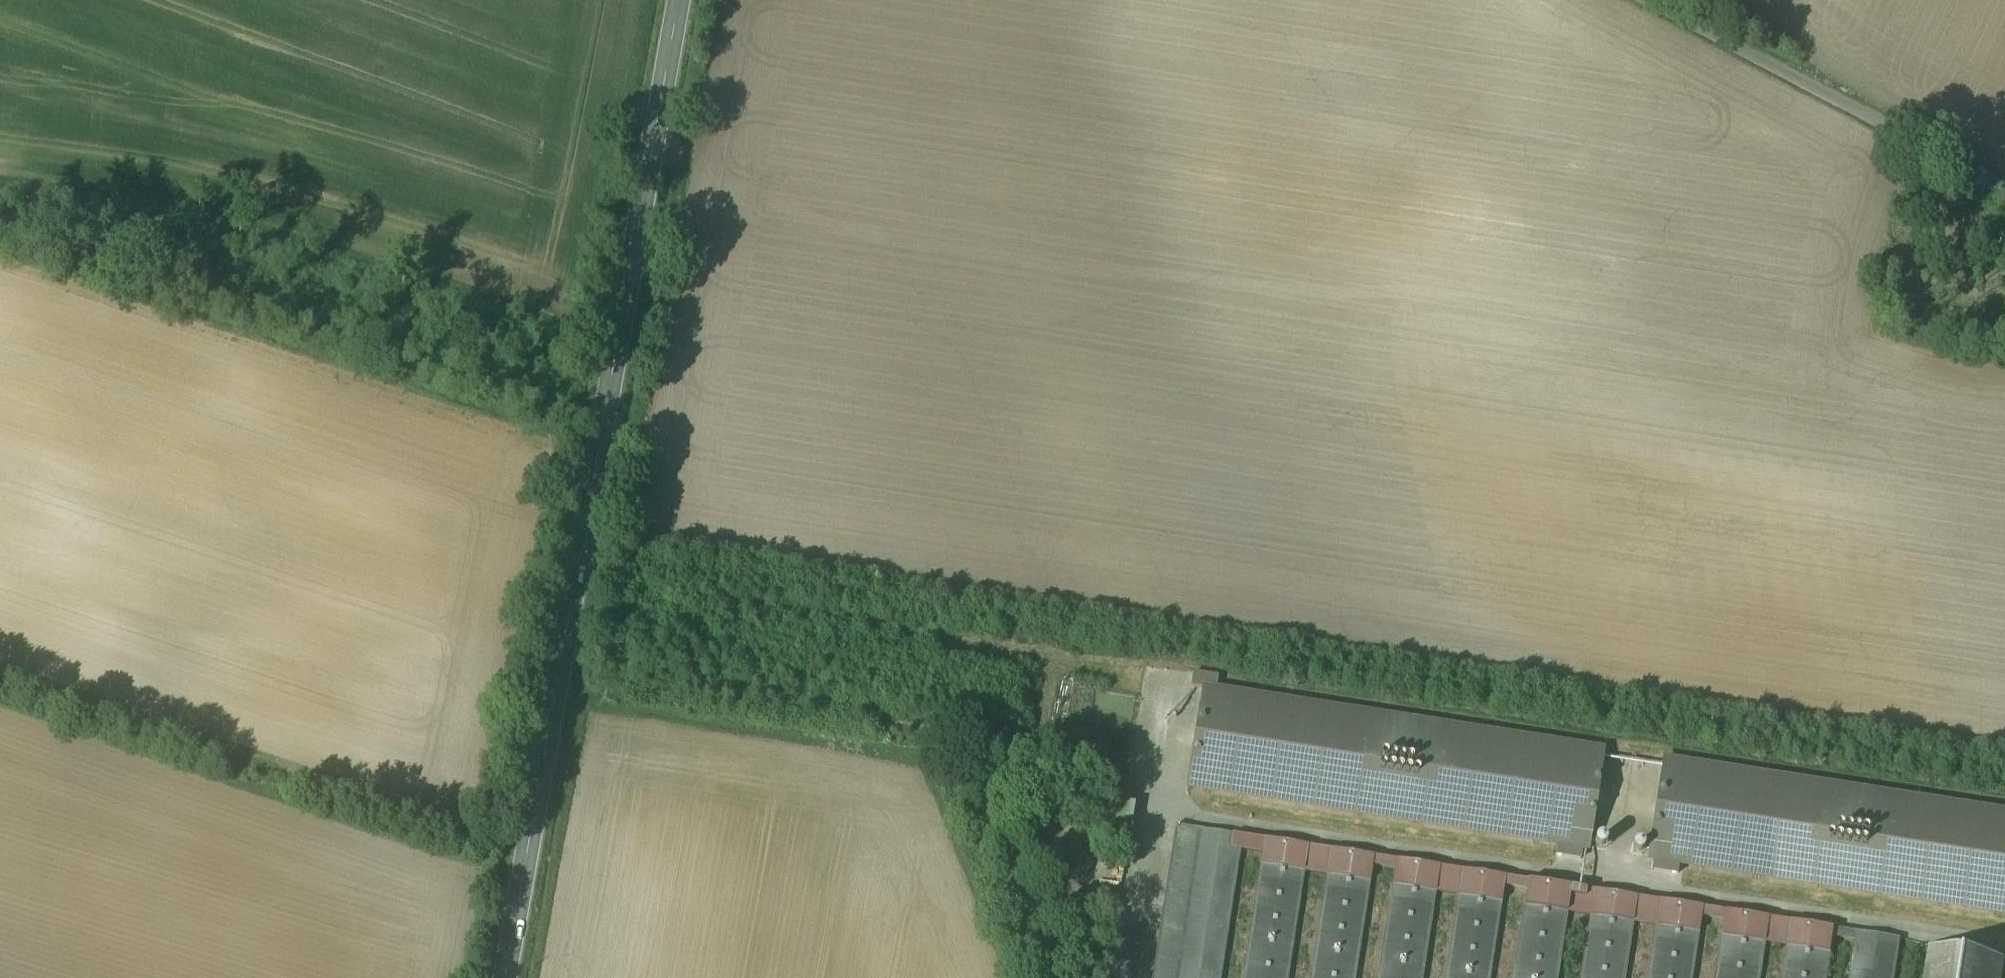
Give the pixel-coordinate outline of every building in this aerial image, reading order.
[(1606,744),(1206,686),(1191,790),(1591,847),(1606,744)] [(1660,752),(1643,858),(2004,914),(2004,805),(1660,752)] [(1135,805),(1113,801),(1108,838),(1129,841),(1135,805)] [(1649,977),(1692,977),(1702,915),(1724,919),(1715,977),(1759,977),(1767,926),(1790,930),(1783,977),(1826,977),(1832,936),(1856,939),(1850,977),(1893,977),(1900,937),(1175,826),(1152,977),(1220,977),(1240,845),(1264,849),(1244,977),(1287,977),(1306,854),(1330,858),(1311,977),(1355,977),(1372,865),(1396,868),(1379,977),(1422,977),(1438,875),(1461,878),(1446,977),(1489,977),(1504,885),(1527,889),(1513,977),(1557,977),(1569,895),(1593,899),(1581,977),(1624,977),(1635,905),(1659,909),(1649,977)] [(1926,977),(1998,977),(2002,957),(1931,946),(1926,977)]
